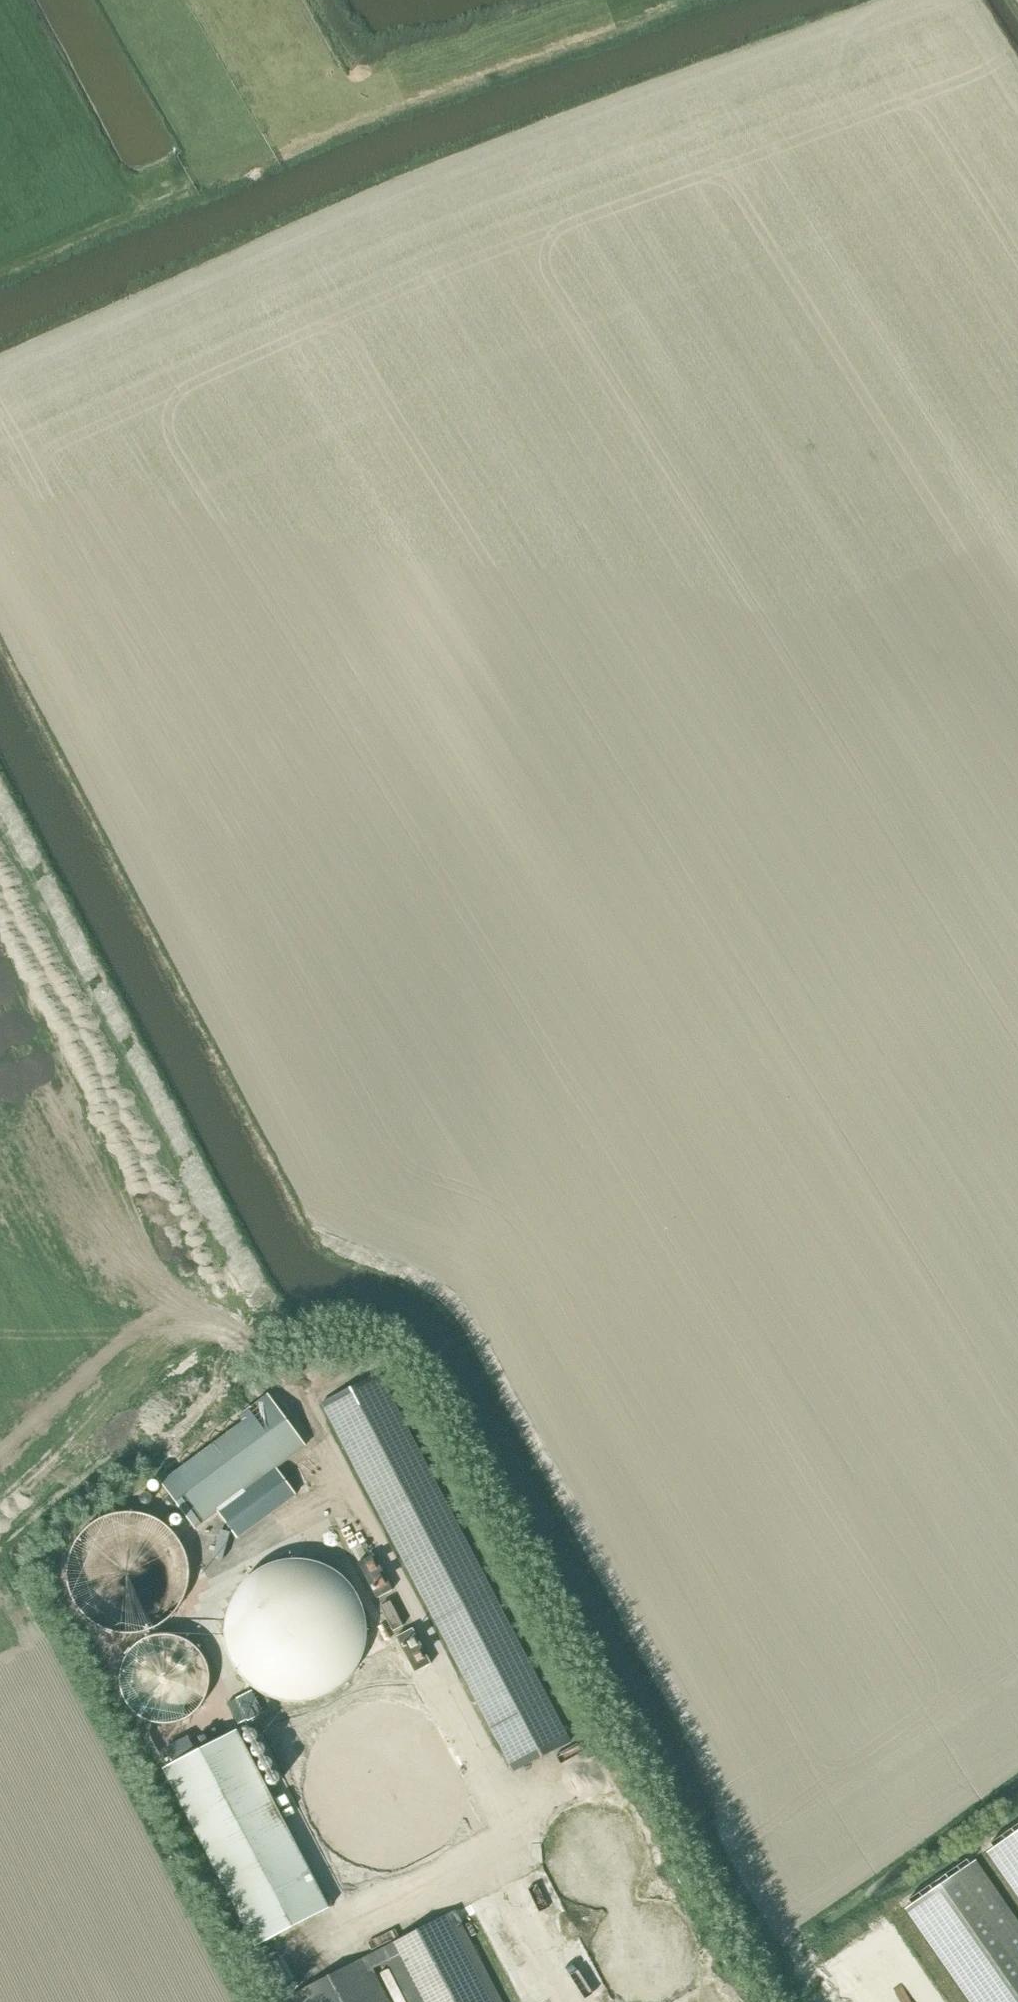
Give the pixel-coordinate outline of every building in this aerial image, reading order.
[(570,1741),(437,1485),(379,1373),(321,1403),(380,1515),(513,1771),(570,1741)] [(156,1476),(195,1529),(218,1512),(237,1538),(296,1495),(277,1468),(307,1446),(267,1393),(156,1476)] [(67,1560),(66,1570),(66,1580),(68,1590),(72,1600),(77,1608),(84,1616),(91,1623),(100,1628),(109,1632),(119,1634),(129,1634),(140,1633),(149,1630),(158,1626),(167,1620),(174,1613),(180,1604),(184,1595),(187,1586),(189,1576),(188,1565),(186,1556),(182,1546),(177,1537),(171,1530),(163,1523),(154,1518),(145,1514),(135,1512),(125,1512),(115,1513),(105,1516),(96,1520),(88,1526),(80,1533),(74,1541),(70,1550),(67,1560)] [(393,1590),(374,1554),(358,1562),(377,1598),(393,1590)] [(225,1619),(224,1629),(225,1639),(227,1649),(231,1658),(236,1667),(241,1675),(248,1682),(256,1688),(265,1693),(274,1697),(284,1699),(294,1700),(304,1700),(314,1698),(323,1695),(332,1691),(341,1685),(348,1678),(354,1671),(360,1662),(364,1653),(366,1643),(368,1633),(368,1624),(366,1614),(363,1604),(359,1595),(354,1587),(347,1579),(340,1572),(332,1567),(323,1562),(313,1559),(303,1558),(293,1557),(283,1558),(274,1561),(264,1565),(256,1570),(248,1576),(241,1583),(235,1591),(231,1600),(227,1609),(225,1619)] [(403,1625),(390,1601),(380,1606),(393,1630),(403,1625)] [(120,1666),(118,1675),(118,1683),(120,1692),(123,1700),(128,1708),(134,1714),(141,1719),(149,1723),(158,1725),(167,1725),(176,1724),(184,1720),(192,1716),(198,1710),(203,1702),(207,1694),(209,1685),(209,1677),(207,1668),(204,1660),(199,1652),(193,1646),(186,1641),(178,1637),(169,1635),(160,1635),(151,1636),(143,1640),(135,1644),(129,1650),(124,1658),(120,1666)] [(236,1698),(227,1702),(237,1725),(245,1721),(247,1720),(247,1721),(263,1714),(252,1690),(236,1698)] [(172,1763),(162,1768),(255,1947),(330,1908),(237,1729),(220,1738),(215,1727),(197,1737),(203,1747),(196,1751),(188,1735),(164,1748),(172,1763)] [(597,1755),(587,1759),(591,1769),(601,1765),(597,1755)] [(989,1852),(1017,1894),(1017,1832),(989,1852)] [(972,2001),(1017,2001),(1017,1925),(974,1862),(907,1909),(972,2001)] [(291,1996),(294,2001),(390,2001),(378,1980),(373,1969),(386,1962),(391,1973),(407,2001),(502,2001),(486,1972),(461,1923),(454,1911),(291,1996)]
